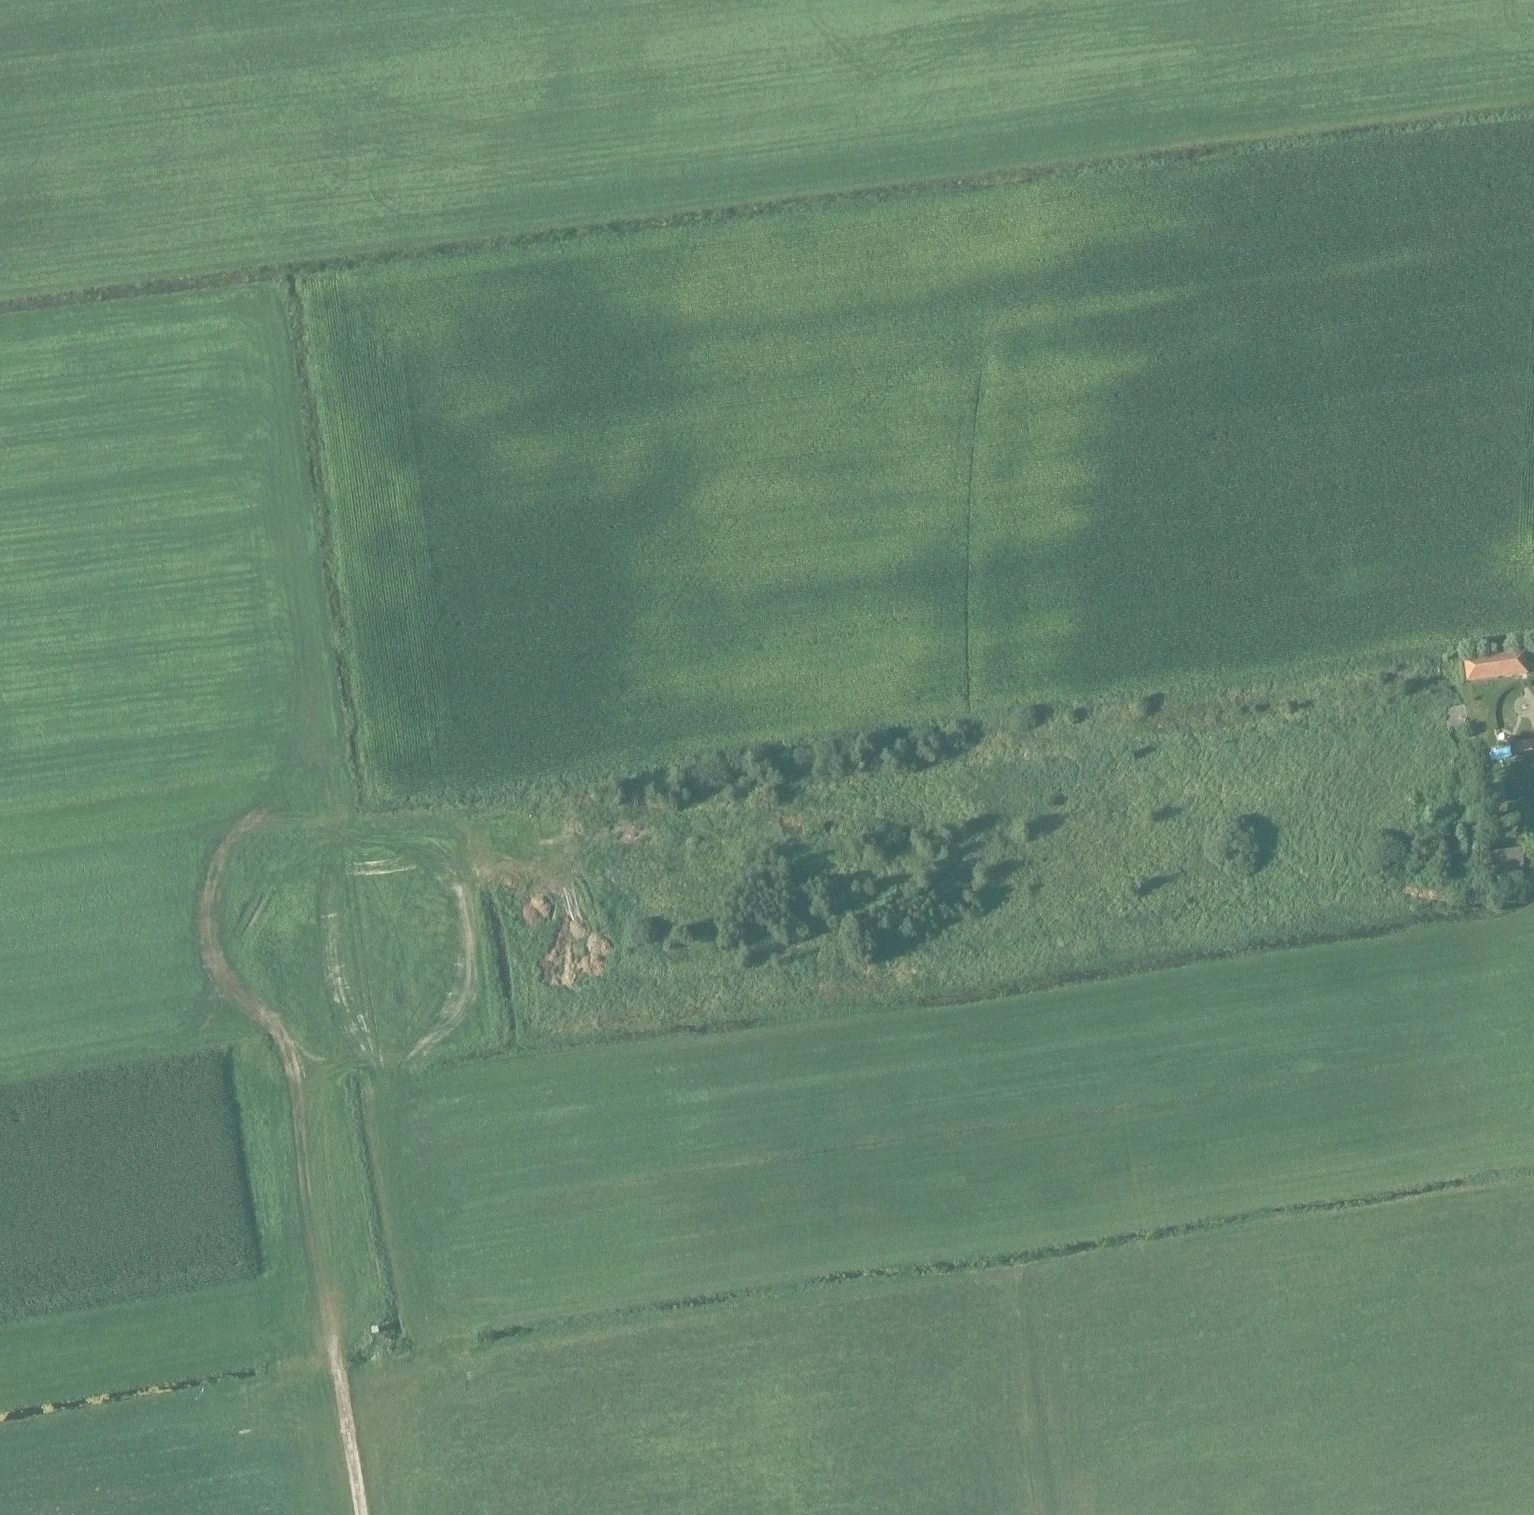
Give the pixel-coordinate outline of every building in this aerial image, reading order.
[(1464,662),(1468,683),(1500,678),(1497,657),(1464,662)] [(1464,723),(1464,702),(1454,702),(1454,723),(1464,723)] [(1519,753),(1533,751),(1533,740),(1517,742),(1519,753)] [(1525,876),(1522,850),(1485,853),(1487,880),(1525,876)]
